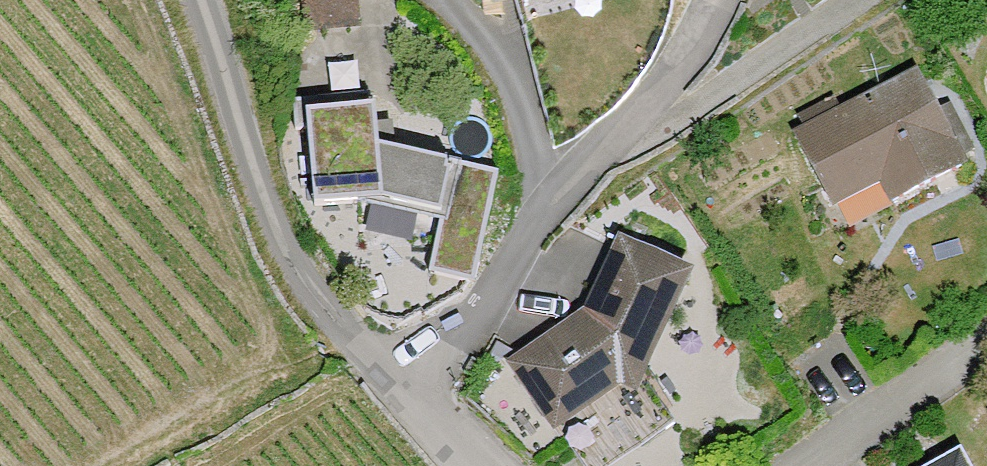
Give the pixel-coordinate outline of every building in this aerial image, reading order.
[(926,73),(794,139),(836,222),(891,194),(900,213),(977,174),(926,73)] [(377,115),(312,120),(320,212),(373,208),(450,227),(439,273),(475,283),(501,182),(380,152),(377,115)] [(592,317),(512,365),(553,433),(625,390),(640,398),(694,284),(624,251),(592,317)] [(965,445),(927,465),(976,465),(965,445)]
